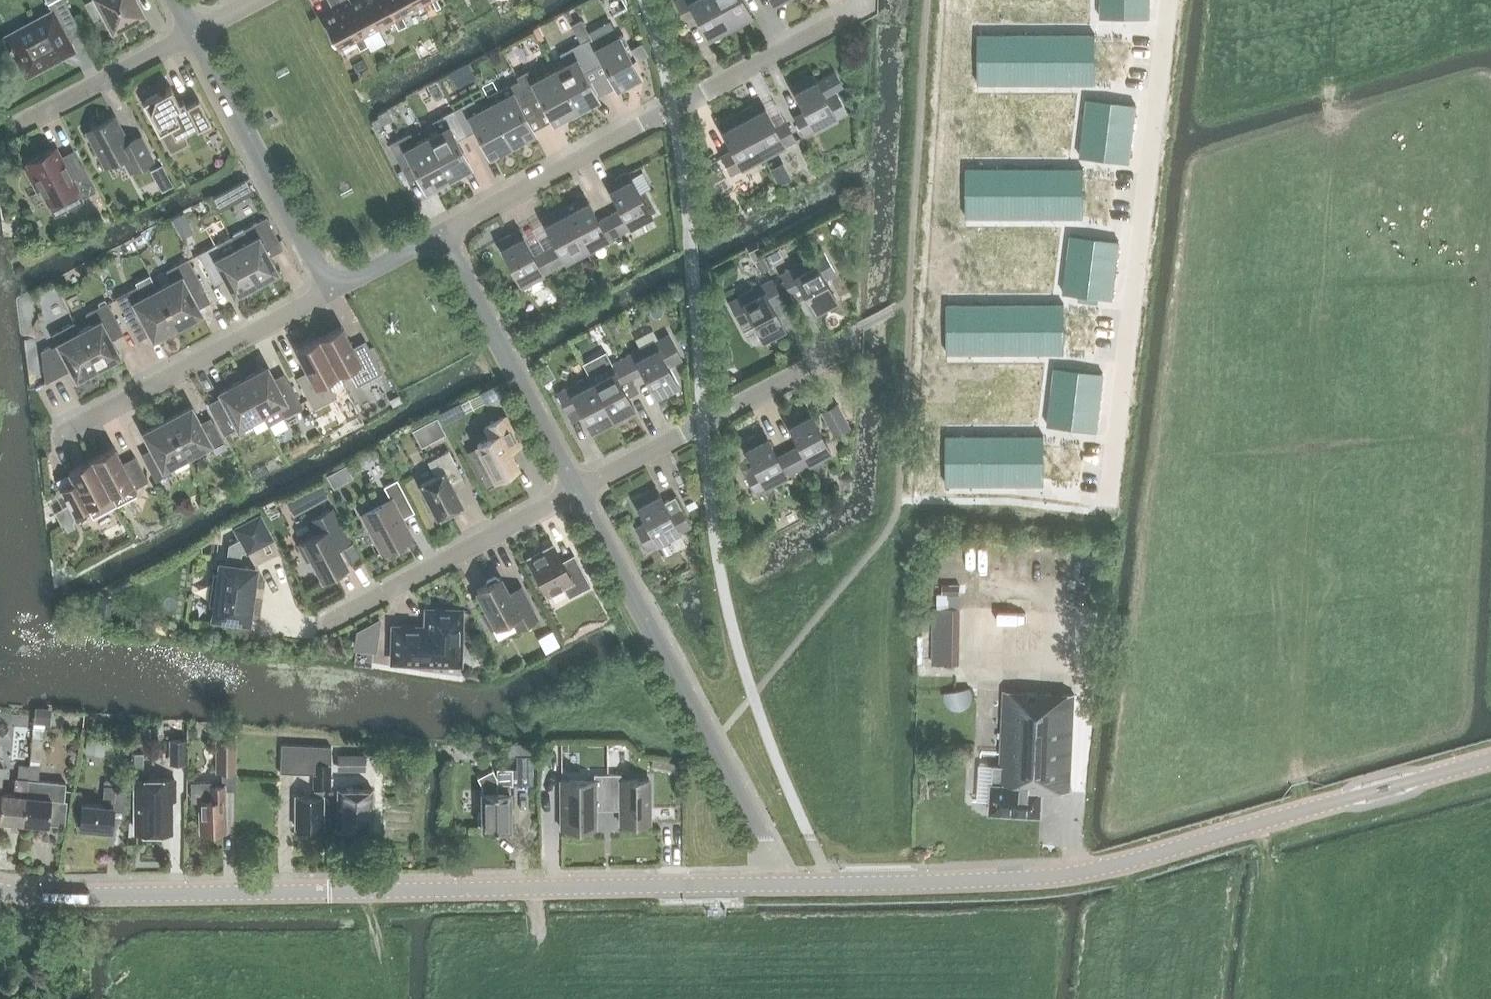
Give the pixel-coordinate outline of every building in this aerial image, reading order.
[(31,72),(72,50),(61,29),(74,23),(75,22),(64,0),(52,0),(47,3),(51,11),(10,33),(11,34),(8,42),(10,46),(7,48),(9,52),(12,51),(22,70),(23,69),(30,72),(31,72)] [(84,1),(92,17),(102,12),(112,29),(142,13),(135,0),(86,0),(84,1)] [(338,0),(327,0),(334,12),(322,18),(338,49),(355,40),(360,49),(363,47),(338,0)] [(377,28),(362,0),(357,0),(351,3),(349,0),(338,0),(363,47),(368,45),(363,35),(377,28)] [(377,28),(393,19),(398,28),(401,26),(387,0),(362,0),(377,28)] [(415,8),(411,0),(387,0),(401,26),(406,24),(401,15),(415,8)] [(435,8),(440,6),(437,0),(431,0),(435,8)] [(729,28),(714,0),(674,0),(673,0),(683,19),(694,14),(707,39),(709,39),(705,32),(725,21),(729,28)] [(729,28),(730,27),(726,21),(746,10),(750,17),(751,16),(742,0),(714,0),(729,28)] [(983,48),(1003,48),(1003,0),(983,0),(983,48)] [(1004,48),(1023,48),(1023,0),(1003,0),(1004,48)] [(1024,49),(1043,49),(1043,0),(1024,0),(1024,49)] [(1044,48),(1064,48),(1064,0),(1044,0),(1044,48)] [(1064,48),(1084,48),(1084,0),(1064,0),(1064,48)] [(1084,0),(1084,48),(1104,48),(1104,0),(1084,0)] [(570,25),(579,42),(593,68),(603,62),(616,88),(639,76),(617,36),(595,48),(590,37),(589,37),(580,20),(570,25)] [(564,64),(553,70),(574,110),(596,98),(583,73),(593,68),(579,42),(559,53),(564,64)] [(1096,65),(1089,124),(1137,130),(1144,71),(1096,65)] [(539,96),(553,121),(574,110),(553,70),(532,82),(526,71),(515,76),(517,80),(529,102),(539,96)] [(846,112),(835,91),(843,87),(833,70),(815,79),(812,73),(811,74),(814,80),(803,86),(799,80),(790,85),(803,111),(792,117),(802,136),(815,129),(811,123),(831,112),(835,119),(846,112)] [(501,98),(490,104),(511,144),(533,132),(519,107),(529,102),(517,80),(497,91),(501,98)] [(141,102),(158,132),(169,154),(189,143),(183,132),(195,126),(196,129),(210,122),(198,99),(185,105),(182,100),(178,102),(170,87),(141,102)] [(472,99),(452,110),(466,135),(476,130),(489,155),(511,144),(490,104),(478,110),(472,99)] [(760,101),(738,112),(762,157),(763,157),(759,150),(780,140),(783,146),(795,140),(785,121),(774,126),(760,101)] [(456,140),(466,135),(452,110),(442,115),(447,126),(426,138),(447,177),(469,166),(456,140)] [(738,112),(717,124),(730,150),(720,155),(730,174),(742,168),(738,162),(758,151),(762,157),(738,112)] [(113,117),(86,131),(105,166),(118,159),(124,161),(130,172),(152,160),(140,136),(127,143),(113,117)] [(425,189),(447,177),(426,138),(415,144),(409,133),(388,144),(402,169),(412,164),(425,189)] [(968,134),(968,182),(987,182),(987,134),(968,134)] [(988,134),(988,182),(1008,182),(1007,134),(988,134)] [(1008,134),(1008,182),(1028,182),(1028,134),(1008,134)] [(1028,134),(1028,182),(1048,182),(1048,134),(1028,134)] [(1048,134),(1049,182),(1068,182),(1068,134),(1048,134)] [(1069,134),(1069,182),(1088,182),(1088,134),(1069,134)] [(39,188),(47,204),(54,216),(82,200),(81,198),(95,191),(80,165),(68,171),(55,147),(26,163),(28,168),(25,170),(36,190),(39,188)] [(172,184),(161,163),(149,169),(161,190),(172,184)] [(650,217),(651,216),(628,171),(605,183),(619,209),(608,215),(618,234),(630,227),(627,221),(647,210),(650,217)] [(244,198),(252,193),(245,180),(236,184),(244,198)] [(618,234),(608,215),(598,220),(584,195),(574,200),(578,206),(566,212),(563,206),(562,206),(586,251),(583,244),(603,233),(606,240),(618,234)] [(1080,200),(1073,260),(1122,265),(1129,205),(1080,200)] [(554,244),(543,249),(553,268),(565,262),(562,255),(582,245),(585,251),(586,251),(562,206),(540,218),(554,244)] [(182,212),(170,218),(180,237),(192,231),(182,212)] [(243,229),(230,236),(236,247),(255,283),(277,272),(266,251),(280,243),(265,217),(243,229)] [(532,255),(519,229),(496,241),(520,286),(521,285),(518,279),(538,268),(542,275),(553,268),(543,249),(532,255)] [(217,243),(197,254),(211,280),(222,274),(233,295),(255,283),(236,247),(230,236),(217,243)] [(834,273),(823,251),(779,274),(789,293),(800,288),(814,313),(815,313),(811,306),(832,295),(835,302),(836,301),(824,278),(834,273)] [(754,262),(760,273),(768,268),(762,257),(754,262)] [(172,281),(157,289),(177,325),(200,312),(189,291),(201,285),(187,259),(166,270),(172,281)] [(952,269),(952,318),(972,318),(971,269),(952,269)] [(972,269),(972,318),(992,318),(992,269),(972,269)] [(992,269),(992,318),(1012,318),(1012,269),(992,269)] [(1012,269),(1012,318),(1032,318),(1032,269),(1012,269)] [(1033,269),(1033,318),(1052,318),(1052,269),(1033,269)] [(1053,269),(1053,318),(1073,318),(1073,269),(1053,269)] [(753,325),(762,341),(763,340),(759,334),(780,323),(783,330),(784,329),(770,303),(781,298),(771,279),(727,302),(743,331),(753,325)] [(153,338),(177,325),(157,289),(142,296),(136,286),(115,297),(129,324),(141,317),(153,338)] [(91,324),(78,331),(98,367),(120,356),(109,335),(120,328),(106,302),(85,313),(91,324)] [(49,346),(40,351),(45,383),(63,373),(61,368),(67,364),(75,379),(98,367),(78,331),(73,322),(51,334),(56,342),(57,344),(50,348),(49,346)] [(341,326),(318,339),(337,374),(347,368),(356,386),(381,372),(368,348),(356,354),(341,326)] [(641,348),(621,359),(631,378),(642,372),(655,398),(656,397),(653,390),(673,380),(676,386),(678,386),(667,365),(681,358),(668,333),(653,342),(656,348),(645,354),(641,348)] [(1063,333),(1057,393),(1105,398),(1111,339),(1063,333)] [(332,390),(343,384),(337,374),(318,339),(295,351),(310,379),(299,384),(313,409),(336,397),(332,390)] [(612,419),(632,409),(633,409),(634,409),(627,396),(638,390),(631,378),(621,359),(588,376),(612,420),(613,420),(612,419)] [(266,366),(242,379),(261,414),(262,414),(268,425),(302,407),(288,382),(277,388),(266,366)] [(612,420),(588,376),(556,393),(570,420),(581,414),(590,432),(591,431),(588,425),(608,414),(611,421),(612,420)] [(223,434),(261,414),(242,379),(218,391),(224,402),(210,409),(223,434)] [(497,383),(492,385),(479,391),(482,397),(485,403),(502,394),(499,387),(497,383)] [(398,397),(389,401),(392,407),(401,403),(398,397)] [(952,403),(952,451),(972,451),(972,403),(952,403)] [(973,403),(973,451),(992,451),(992,403),(973,403)] [(993,403),(993,451),(1013,451),(1013,403),(993,403)] [(1013,403),(1013,451),(1033,451),(1033,403),(1013,403)] [(1033,403),(1033,451),(1053,451),(1053,403),(1033,403)] [(838,405),(821,414),(834,438),(851,430),(838,405)] [(191,406),(167,419),(186,456),(210,443),(215,454),(226,448),(212,422),(202,427),(191,406)] [(794,414),(784,419),(798,445),(787,450),(797,469),(809,463),(805,456),(825,446),(829,452),(830,452),(806,407),(805,408),(809,414),(797,420),(794,414)] [(450,420),(448,415),(445,409),(438,412),(441,419),(444,423),(450,420)] [(476,445),(480,451),(469,456),(483,483),(517,466),(505,444),(515,438),(504,417),(484,427),(490,438),(476,445)] [(444,434),(437,421),(436,418),(426,423),(428,426),(435,439),(444,434)] [(143,458),(155,481),(166,475),(162,468),(186,456),(167,419),(142,432),(154,453),(143,458)] [(741,442),(740,442),(753,466),(742,471),(753,492),(764,487),(761,480),(782,469),(786,475),(797,469),(787,450),(776,456),(763,430),(753,435),(741,442)] [(113,447),(90,459),(115,505),(137,493),(138,489),(136,486),(147,480),(134,455),(121,462),(113,447)] [(435,476),(419,484),(437,517),(461,505),(450,484),(461,478),(465,485),(465,484),(447,450),(427,461),(435,476)] [(115,505),(90,459),(68,472),(73,481),(60,488),(74,512),(86,506),(92,517),(115,505)] [(335,470),(324,476),(330,488),(341,482),(335,470)] [(390,500),(362,515),(381,552),(411,536),(397,510),(409,504),(396,479),(383,486),(390,500)] [(319,483),(308,489),(313,499),(325,493),(319,483)] [(655,487),(633,499),(645,522),(635,528),(646,550),(658,543),(654,537),(674,526),(678,533),(690,526),(674,495),(662,501),(655,487)] [(54,512),(58,519),(61,524),(63,523),(67,530),(74,526),(64,507),(57,510),(54,512)] [(317,533),(297,544),(306,560),(311,558),(322,579),(331,574),(333,578),(348,570),(333,541),(345,535),(348,541),(349,541),(331,509),(310,520),(317,533)] [(258,516),(235,528),(240,537),(228,544),(225,564),(221,563),(219,562),(219,565),(213,613),(212,613),(212,615),(214,616),(214,615),(245,619),(245,620),(247,620),(248,618),(247,618),(254,569),(254,567),(252,567),(239,565),(241,553),(270,538),(258,516)] [(590,586),(576,559),(563,566),(552,545),(527,558),(547,595),(562,586),(568,597),(590,586)] [(486,584),(476,590),(486,610),(481,613),(490,629),(510,618),(516,630),(537,618),(520,587),(519,587),(524,595),(512,602),(499,577),(498,578),(494,575),(486,580),(486,584)] [(932,607),(932,664),(958,663),(958,607),(932,607)] [(394,628),(393,658),(393,660),(444,661),(444,657),(456,658),(456,662),(458,662),(459,612),(427,611),(427,622),(419,629),(394,628)] [(373,649),(377,621),(357,632),(355,647),(373,649)] [(943,693),(943,697),(944,700),(946,703),(948,706),(951,708),(954,710),(957,710),(961,710),(964,709),(967,707),(970,704),(971,701),(972,698),(973,694),(972,691),(970,688),(943,693)] [(1074,695),(1006,692),(1002,766),(992,765),(990,812),(1039,815),(1041,789),(1068,791),(1074,696),(1074,695)] [(34,710),(33,726),(45,727),(46,710),(34,710)] [(185,764),(185,740),(169,739),(169,748),(173,748),(173,764),(185,764)] [(235,739),(216,739),(216,770),(235,770),(235,739)] [(329,788),(330,753),(330,746),(281,743),(280,771),(313,773),(312,787),(329,788)] [(132,754),(132,767),(143,767),(143,753),(132,754)] [(365,753),(337,753),(337,770),(365,770),(365,753)] [(517,783),(531,783),(531,756),(516,756),(517,783)] [(677,772),(679,764),(652,758),(650,767),(677,772)] [(15,795),(0,793),(0,795),(0,820),(23,822),(28,765),(17,764),(15,795)] [(28,765),(23,822),(65,826),(67,800),(64,800),(65,781),(38,779),(39,766),(28,765)] [(477,824),(482,824),(482,829),(509,828),(509,784),(511,784),(511,768),(496,768),(497,791),(481,791),(482,813),(477,813),(477,824)] [(619,804),(620,824),(649,824),(649,779),(620,779),(620,774),(593,774),(593,779),(560,780),(561,829),(594,829),(594,804),(619,804)] [(159,832),(169,832),(169,800),(174,800),(174,779),(135,779),(135,832),(145,832),(147,833),(158,833),(159,832)] [(192,800),(197,799),(198,832),(225,831),(224,785),(212,785),(212,781),(191,781),(192,800)] [(82,803),(79,828),(110,831),(112,815),(123,817),(126,789),(104,786),(102,805),(82,803)] [(337,788),(337,828),(371,829),(372,789),(337,788)] [(296,796),(295,828),(322,828),(322,796),(296,796)]
